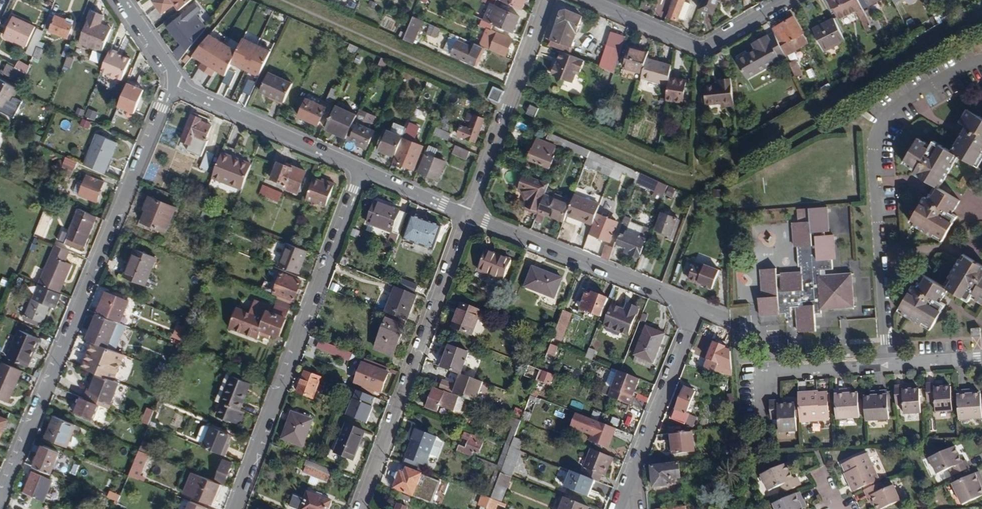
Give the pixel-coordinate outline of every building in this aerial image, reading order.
[(180,0),(159,0),(166,10),(180,0)] [(513,33),(520,17),(495,6),(497,0),(483,0),(483,2),(491,5),(485,21),(493,25),(513,33)] [(526,0),(504,0),(503,1),(522,9),(526,0)] [(667,16),(676,20),(678,17),(684,19),(690,4),(684,1),(684,0),(673,0),(667,16)] [(699,8),(713,14),(718,0),(702,0),(699,8)] [(832,10),(835,9),(841,20),(857,12),(861,19),(867,16),(864,11),(862,8),(859,0),(827,0),(832,10)] [(199,37),(187,22),(201,10),(196,3),(167,28),(181,45),(186,53),(199,37)] [(867,16),(874,31),(882,28),(871,7),(864,11),(867,16)] [(561,11),(552,39),(572,46),(582,16),(566,9),(561,11)] [(80,42),(103,52),(111,29),(101,25),(104,15),(92,10),(80,42)] [(940,11),(934,14),(935,18),(939,24),(953,16),(950,10),(942,15),(940,11)] [(45,30),(50,32),(55,17),(50,15),(45,30)] [(50,32),(68,39),(73,25),(67,22),(67,20),(56,15),(55,17),(50,32)] [(5,37),(26,47),(36,27),(14,17),(11,22),(8,21),(6,27),(9,28),(5,37)] [(403,40),(412,44),(422,21),(413,17),(403,40)] [(773,32),(785,56),(808,42),(793,17),(772,29),(773,32)] [(813,29),(824,51),(845,41),(834,18),(813,29)] [(479,26),(490,31),(493,25),(485,21),(482,20),(479,26)] [(437,38),(440,28),(429,24),(425,34),(437,38)] [(27,54),(35,57),(38,47),(44,31),(39,28),(27,54)] [(625,36),(611,31),(599,67),(613,73),(625,36)] [(736,60),(747,78),(786,57),(785,56),(773,32),(767,35),(767,34),(756,40),(759,47),(755,49),(736,60)] [(490,49),(505,56),(512,41),(498,34),(495,40),(506,45),(502,52),(492,47),(490,49)] [(552,39),(550,45),(570,52),(572,46),(552,39)] [(492,47),(502,52),(506,45),(495,40),(492,47)] [(452,55),(475,65),(482,47),(473,43),(471,48),(458,42),(452,55)] [(347,51),(355,55),(358,48),(350,44),(347,51)] [(184,56),(186,53),(181,45),(177,48),(184,56)] [(40,59),(44,49),(38,47),(35,57),(40,59)] [(631,48),(625,68),(643,73),(647,57),(648,53),(631,48)] [(118,78),(123,80),(131,59),(110,51),(102,72),(108,74),(109,77),(114,79),(118,78)] [(572,56),(561,52),(558,61),(559,61),(557,66),(555,65),(551,74),(552,74),(552,75),(572,83),(577,71),(580,72),(584,61),(572,56)] [(643,73),(641,78),(668,85),(669,77),(671,64),(647,57),(643,73)] [(378,68),(382,69),(386,60),(382,58),(378,68)] [(789,63),(796,77),(803,73),(796,59),(789,63)] [(17,68),(28,73),(30,67),(20,62),(17,68)] [(4,72),(8,74),(13,65),(9,64),(4,72)] [(194,77),(200,73),(192,64),(187,68),(194,77)] [(8,74),(25,83),(28,73),(17,68),(13,65),(8,74)] [(229,85),(236,68),(230,66),(223,82),(229,85)] [(261,91),(284,102),(292,85),(269,74),(261,91)] [(668,85),(666,100),(683,102),(687,80),(669,77),(668,85)] [(247,78),(242,93),(251,96),(256,80),(247,78)] [(705,84),(705,106),(721,104),(721,107),(734,106),(731,78),(720,79),(720,82),(705,84)] [(12,101),(13,97),(18,89),(0,79),(0,108),(2,109),(8,99),(12,101)] [(128,84),(119,107),(135,114),(144,91),(128,84)] [(488,99),(499,104),(504,92),(493,87),(488,99)] [(327,101),(333,104),(338,92),(332,89),(327,101)] [(13,97),(12,101),(8,99),(2,109),(0,108),(0,112),(13,119),(22,102),(13,97)] [(298,116),(317,126),(325,107),(306,99),(298,116)] [(535,117),(538,108),(530,104),(526,113),(535,117)] [(325,129),(346,139),(357,115),(337,106),(325,129)] [(85,117),(94,121),(98,112),(88,108),(85,117)] [(969,111),(966,116),(964,115),(959,122),(965,126),(962,132),(970,137),(966,144),(959,138),(950,151),(934,141),(930,146),(928,150),(924,147),(926,144),(918,139),(905,160),(912,165),(911,168),(916,171),(914,174),(924,180),(928,173),(932,175),(931,177),(942,184),(953,165),(950,163),(955,154),(959,156),(974,165),(981,153),(981,144),(981,143),(981,142),(981,118),(969,111)] [(198,138),(205,141),(211,125),(201,121),(202,119),(192,115),(182,141),(194,146),(198,138)] [(458,135),(475,142),(484,119),(474,115),(468,129),(461,126),(458,135)] [(357,147),(366,151),(374,132),(369,130),(372,124),(365,121),(362,127),(358,125),(352,140),(359,143),(357,147)] [(377,150),(395,157),(403,138),(407,128),(395,123),(391,132),(386,130),(377,150)] [(395,162),(413,170),(423,147),(413,142),(419,128),(409,124),(407,128),(403,138),(405,139),(395,162)] [(448,140),(451,133),(436,127),(433,134),(448,140)] [(549,132),(546,139),(563,146),(565,139),(549,132)] [(962,132),(959,138),(966,144),(970,137),(962,132)] [(85,164),(105,173),(118,143),(98,135),(85,164)] [(532,148),(528,160),(550,168),(554,157),(552,157),(556,145),(537,138),(533,149),(532,148)] [(565,139),(563,146),(588,157),(590,150),(565,139)] [(453,154),(466,160),(470,151),(456,145),(453,154)] [(438,181),(445,162),(435,157),(438,149),(430,146),(420,172),(438,181)] [(202,167),(209,170),(216,154),(209,150),(202,167)] [(588,157),(588,158),(599,163),(613,169),(616,161),(590,150),(588,157)] [(214,177),(242,188),(252,163),(225,152),(214,177)] [(950,163),(953,165),(959,156),(955,154),(950,163)] [(60,171),(70,175),(78,161),(67,156),(60,171)] [(588,158),(586,161),(598,166),(599,163),(588,158)] [(284,188),(298,193),(306,172),(293,166),(292,169),(277,163),(271,179),(285,184),(284,188)] [(497,164),(495,171),(501,173),(503,166),(497,164)] [(621,164),(619,169),(639,179),(641,173),(621,164)] [(639,179),(637,183),(664,196),(668,185),(641,173),(639,179)] [(939,189),(942,184),(931,177),(932,175),(928,173),(924,180),(935,187),(938,188),(939,189)] [(523,174),(519,187),(524,188),(525,187),(531,202),(529,208),(539,211),(546,192),(549,183),(523,174)] [(74,192),(97,201),(105,182),(88,176),(85,183),(80,181),(74,192)] [(307,198),(328,206),(337,183),(328,180),(327,182),(323,180),(315,177),(307,198)] [(259,195),(278,202),(282,193),(263,185),(259,195)] [(50,197),(56,199),(60,189),(54,186),(50,197)] [(522,190),(527,200),(531,202),(525,187),(524,188),(522,190)] [(670,187),(666,194),(671,197),(675,189),(670,187)] [(935,187),(928,199),(936,204),(939,199),(933,195),(938,188),(935,187)] [(936,204),(928,199),(925,197),(912,219),(917,223),(915,226),(934,237),(936,234),(944,239),(957,217),(953,214),(943,208),(947,202),(956,208),(960,201),(939,189),(938,188),(933,195),(939,199),(936,204)] [(539,211),(538,212),(539,213),(546,215),(564,222),(567,215),(572,202),(546,192),(539,211)] [(572,202),(567,215),(592,225),(600,204),(574,194),(572,202)] [(153,227),(165,232),(176,208),(149,196),(137,225),(151,231),(153,227)] [(391,241),(396,242),(407,214),(376,202),(368,224),(393,233),(391,241)] [(953,214),(956,208),(947,202),(943,208),(953,214)] [(758,298),(759,316),(785,314),(785,317),(791,317),(791,307),(797,307),(799,332),(815,331),(814,314),(821,313),(821,309),(853,306),(851,274),(821,276),(821,270),(833,269),(832,259),(834,259),(832,235),(824,235),(824,232),(828,231),(826,207),(809,208),(809,221),(793,222),(794,247),(797,247),(798,267),(801,267),(801,273),(776,275),(776,269),(761,270),(763,297),(758,298)] [(84,245),(86,246),(98,217),(80,209),(67,238),(72,240),(70,245),(81,250),(84,245)] [(205,215),(218,220),(220,215),(208,210),(205,215)] [(539,213),(536,221),(542,224),(546,215),(539,213)] [(595,224),(591,234),(610,242),(616,227),(614,226),(616,221),(597,213),(594,223),(595,224)] [(661,213),(655,229),(671,235),(672,231),(676,233),(680,221),(676,220),(677,218),(661,213)] [(438,239),(435,238),(439,226),(413,216),(404,240),(434,250),(438,239)] [(627,231),(625,235),(621,234),(617,244),(627,247),(625,251),(640,256),(646,238),(644,237),(646,231),(643,230),(641,236),(627,231)] [(936,234),(934,237),(942,242),(944,239),(936,234)] [(653,244),(647,242),(643,253),(649,255),(653,244)] [(278,265),(299,274),(308,251),(288,243),(278,265)] [(40,285),(57,292),(63,279),(67,280),(73,265),(66,262),(68,257),(60,253),(63,248),(56,245),(40,285)] [(606,246),(601,257),(610,261),(614,249),(606,246)] [(60,253),(68,257),(70,251),(63,248),(60,253)] [(124,277),(145,285),(156,259),(135,250),(124,277)] [(480,271),(504,281),(512,262),(487,252),(480,271)] [(964,253),(961,258),(975,266),(978,262),(964,253)] [(961,258),(948,277),(952,280),(947,288),(944,286),(927,276),(922,284),(928,287),(925,292),(917,286),(914,284),(901,306),(905,309),(903,312),(922,324),(924,321),(933,326),(946,305),(941,301),(932,296),(935,289),(945,295),(949,289),(958,295),(969,302),(972,296),(974,293),(978,296),(976,299),(981,302),(981,264),(978,262),(975,266),(961,258)] [(694,261),(687,279),(696,283),(698,282),(702,284),(702,285),(712,289),(719,270),(704,264),(704,265),(694,261)] [(525,288),(554,299),(562,279),(533,268),(525,288)] [(274,294),(294,301),(301,281),(281,274),(274,294)] [(924,274),(917,286),(925,292),(928,287),(922,284),(927,276),(924,274)] [(948,277),(944,286),(947,288),(952,280),(948,277)] [(57,292),(61,294),(67,280),(63,279),(57,292)] [(398,288),(413,294),(417,285),(402,279),(398,288)] [(49,307),(56,310),(62,295),(61,294),(57,292),(40,285),(38,284),(25,315),(23,315),(22,317),(23,320),(37,326),(39,322),(42,323),(49,307)] [(389,314),(406,321),(417,295),(413,294),(398,288),(396,287),(385,313),(389,314)] [(941,301),(945,295),(935,289),(932,296),(941,301)] [(99,312),(121,321),(129,302),(107,293),(99,312)] [(580,309),(594,315),(598,303),(604,305),(606,299),(591,293),(591,295),(586,293),(580,309)] [(594,315),(601,317),(608,300),(606,299),(604,305),(598,303),(594,315)] [(277,305),(274,313),(267,311),(269,306),(254,300),(249,312),(235,307),(228,327),(257,337),(259,334),(269,337),(270,333),(279,336),(289,310),(277,305)] [(453,328),(471,335),(480,312),(462,304),(453,328)] [(604,327),(628,335),(638,308),(628,304),(625,312),(612,307),(604,327)] [(573,313),(564,309),(553,337),(562,341),(573,313)] [(95,343),(107,347),(117,322),(98,314),(87,340),(93,342),(95,343)] [(400,340),(406,327),(404,326),(406,321),(389,314),(382,333),(400,340)] [(924,321),(922,324),(931,330),(933,326),(924,321)] [(172,336),(183,341),(188,328),(177,323),(172,336)] [(635,356),(653,363),(664,334),(646,328),(635,356)] [(980,328),(972,328),(972,336),(980,336),(980,328)] [(8,358),(28,367),(40,339),(20,331),(8,358)] [(375,348),(393,356),(400,340),(382,333),(375,348)] [(349,361),(353,353),(320,340),(317,348),(349,361)] [(715,342),(708,359),(727,367),(725,375),(733,377),(731,352),(725,349),(726,347),(715,342)] [(97,374),(113,380),(125,355),(107,347),(95,343),(91,353),(89,352),(82,368),(94,373),(97,374)] [(547,354),(553,357),(557,347),(550,345),(547,354)] [(438,367),(461,375),(469,354),(449,347),(448,351),(444,350),(438,367)] [(585,357),(591,359),(595,351),(589,348),(585,357)] [(375,390),(381,392),(390,372),(388,371),(389,368),(364,358),(355,382),(368,387),(367,391),(373,394),(375,390)] [(170,373),(172,367),(161,363),(159,369),(170,373)] [(13,393),(22,374),(2,365),(0,370),(0,403),(5,405),(11,392),(13,393)] [(539,380),(543,371),(529,365),(525,376),(539,382),(539,380)] [(155,377),(166,382),(170,373),(159,369),(155,377)] [(539,380),(550,384),(553,375),(543,371),(539,380)] [(619,371),(608,397),(629,405),(640,379),(619,371)] [(325,387),(319,384),(322,378),(306,372),(298,393),(313,399),(317,390),(323,393),(325,387)] [(87,391),(90,392),(97,374),(94,373),(87,391)] [(108,403),(111,404),(120,383),(113,380),(97,374),(90,392),(87,391),(83,398),(100,405),(106,408),(108,403)] [(484,383),(461,375),(459,382),(457,386),(454,385),(443,381),(440,390),(445,392),(466,400),(476,404),(484,383)] [(245,413),(239,411),(250,383),(232,376),(220,404),(222,405),(217,416),(240,426),(245,413)] [(953,387),(945,387),(937,388),(936,384),(929,384),(930,401),(938,401),(938,411),(955,410),(953,387)] [(920,389),(913,390),(905,390),(904,387),(904,386),(896,386),(897,403),(906,403),(906,413),(922,412),(920,389)] [(160,398),(165,401),(170,389),(164,387),(160,398)] [(685,387),(676,409),(674,408),(670,418),(686,424),(690,414),(687,413),(695,391),(685,387)] [(877,387),(877,388),(877,392),(873,392),(865,393),(867,417),(891,415),(889,387),(877,387)] [(440,405),(460,414),(466,400),(445,392),(444,393),(434,389),(427,408),(437,412),(440,405)] [(856,394),(848,394),(844,395),(844,390),(832,391),(834,420),(857,418),(856,394)] [(975,394),(971,395),(971,390),(958,391),(960,419),(981,418),(981,394),(975,394)] [(5,405),(8,406),(13,393),(11,392),(5,405)] [(828,393),(819,394),(818,394),(814,394),(814,393),(799,394),(801,422),(830,420),(828,393)] [(647,403),(648,396),(637,394),(635,401),(647,403)] [(74,412),(94,420),(100,405),(83,398),(80,397),(74,412)] [(796,404),(787,404),(787,408),(779,408),(778,405),(778,401),(770,401),(772,419),(780,419),(781,433),(797,432),(796,404)] [(141,421),(148,424),(153,409),(146,406),(141,421)] [(355,419),(368,425),(371,418),(358,412),(355,419)] [(521,421),(528,424),(531,415),(524,412),(521,421)] [(592,435),(598,422),(575,413),(570,427),(592,435)] [(284,439),(303,446),(312,421),(293,414),(284,439)] [(8,420),(0,417),(0,439),(8,420)] [(46,438),(67,446),(77,425),(55,417),(46,438)] [(511,448),(514,438),(521,421),(515,419),(512,427),(505,446),(511,448)] [(590,441),(608,448),(615,429),(598,422),(592,435),(590,441)] [(334,453),(353,462),(366,432),(346,424),(334,453)] [(203,447),(223,455),(230,436),(210,428),(206,426),(202,428),(197,440),(204,443),(203,447)] [(413,438),(433,446),(436,437),(416,430),(413,438)] [(671,433),(674,455),(695,452),(693,431),(671,433)] [(473,452),(478,454),(483,440),(471,436),(470,439),(466,448),(460,446),(458,452),(471,457),(473,452)] [(440,449),(443,444),(436,437),(433,446),(440,449)] [(425,466),(428,458),(433,446),(413,438),(405,458),(425,466)] [(511,448),(520,451),(523,442),(514,438),(511,448)] [(150,451),(152,442),(142,440),(140,449),(150,451)] [(34,467),(51,474),(60,453),(43,446),(34,467)] [(428,458),(437,458),(440,449),(433,446),(428,458)] [(511,448),(505,446),(497,466),(476,458),(474,463),(495,471),(501,473),(507,457),(511,448)] [(507,457),(516,460),(520,451),(511,448),(507,457)] [(969,461),(965,462),(963,463),(959,456),(961,455),(958,448),(934,458),(940,473),(953,468),(956,475),(972,468),(969,461)] [(605,476),(609,465),(612,457),(591,449),(584,468),(587,469),(602,475),(605,476)] [(149,459),(150,455),(139,451),(137,454),(149,459)] [(842,465),(848,479),(849,478),(851,482),(855,491),(880,480),(868,454),(842,465)] [(723,458),(724,468),(739,466),(739,456),(723,458)] [(501,473),(510,477),(516,460),(507,457),(501,473)] [(216,481),(225,485),(232,464),(223,460),(216,481)] [(652,466),(654,487),(673,485),(672,479),(676,479),(681,478),(680,463),(652,466)] [(787,492),(802,485),(799,478),(796,479),(793,481),(789,473),(792,472),(789,464),(764,475),(771,490),(783,485),(787,492)] [(326,483),(329,477),(306,467),(303,474),(326,483)] [(395,489),(412,496),(421,474),(407,469),(405,474),(402,472),(398,481),(395,489)] [(595,480),(599,483),(602,475),(587,469),(585,476),(595,480)] [(491,483),(496,485),(501,473),(495,471),(491,483)] [(565,487),(588,496),(595,480),(585,476),(571,471),(565,487)] [(24,493),(44,501),(53,481),(32,472),(24,493)] [(956,483),(965,504),(981,497),(981,472),(956,483)] [(185,493),(212,504),(220,484),(193,473),(185,493)] [(496,485),(506,489),(511,477),(510,477),(501,473),(496,485)] [(485,497),(491,499),(496,485),(491,483),(485,497)] [(876,504),(878,508),(882,508),(901,501),(894,487),(885,491),(882,483),(866,490),(870,497),(873,496),(876,504)] [(498,502),(500,503),(506,489),(496,485),(491,499),(498,502)] [(109,490),(106,497),(118,501),(120,494),(109,490)] [(806,502),(801,492),(775,504),(777,508),(805,508),(804,507),(803,504),(806,502)] [(294,508),(328,508),(331,502),(308,493),(305,501),(294,497),(290,507),(294,508)] [(491,499),(485,497),(482,496),(478,506),(482,507),(482,508),(487,508),(491,499)] [(498,502),(491,499),(487,508),(495,508),(498,502)] [(587,507),(565,499),(561,508),(586,508),(587,507)]
